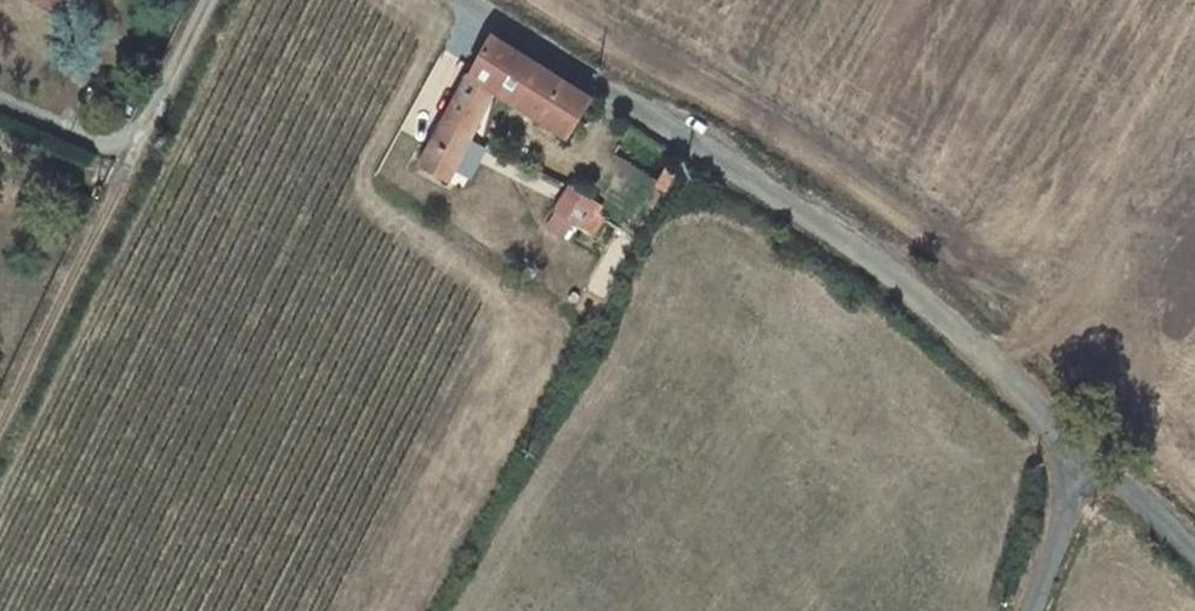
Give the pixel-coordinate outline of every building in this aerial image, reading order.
[(61,0),(24,0),(53,15),(61,0)] [(437,178),(460,137),(489,87),(510,97),(513,90),(568,123),(583,98),(484,37),(409,173),(416,179),(422,171),(437,178)] [(577,228),(588,209),(589,205),(556,184),(543,210),(577,228)] [(1038,499),(1046,491),(1046,486),(1041,482),(1031,492),(1038,499)]
